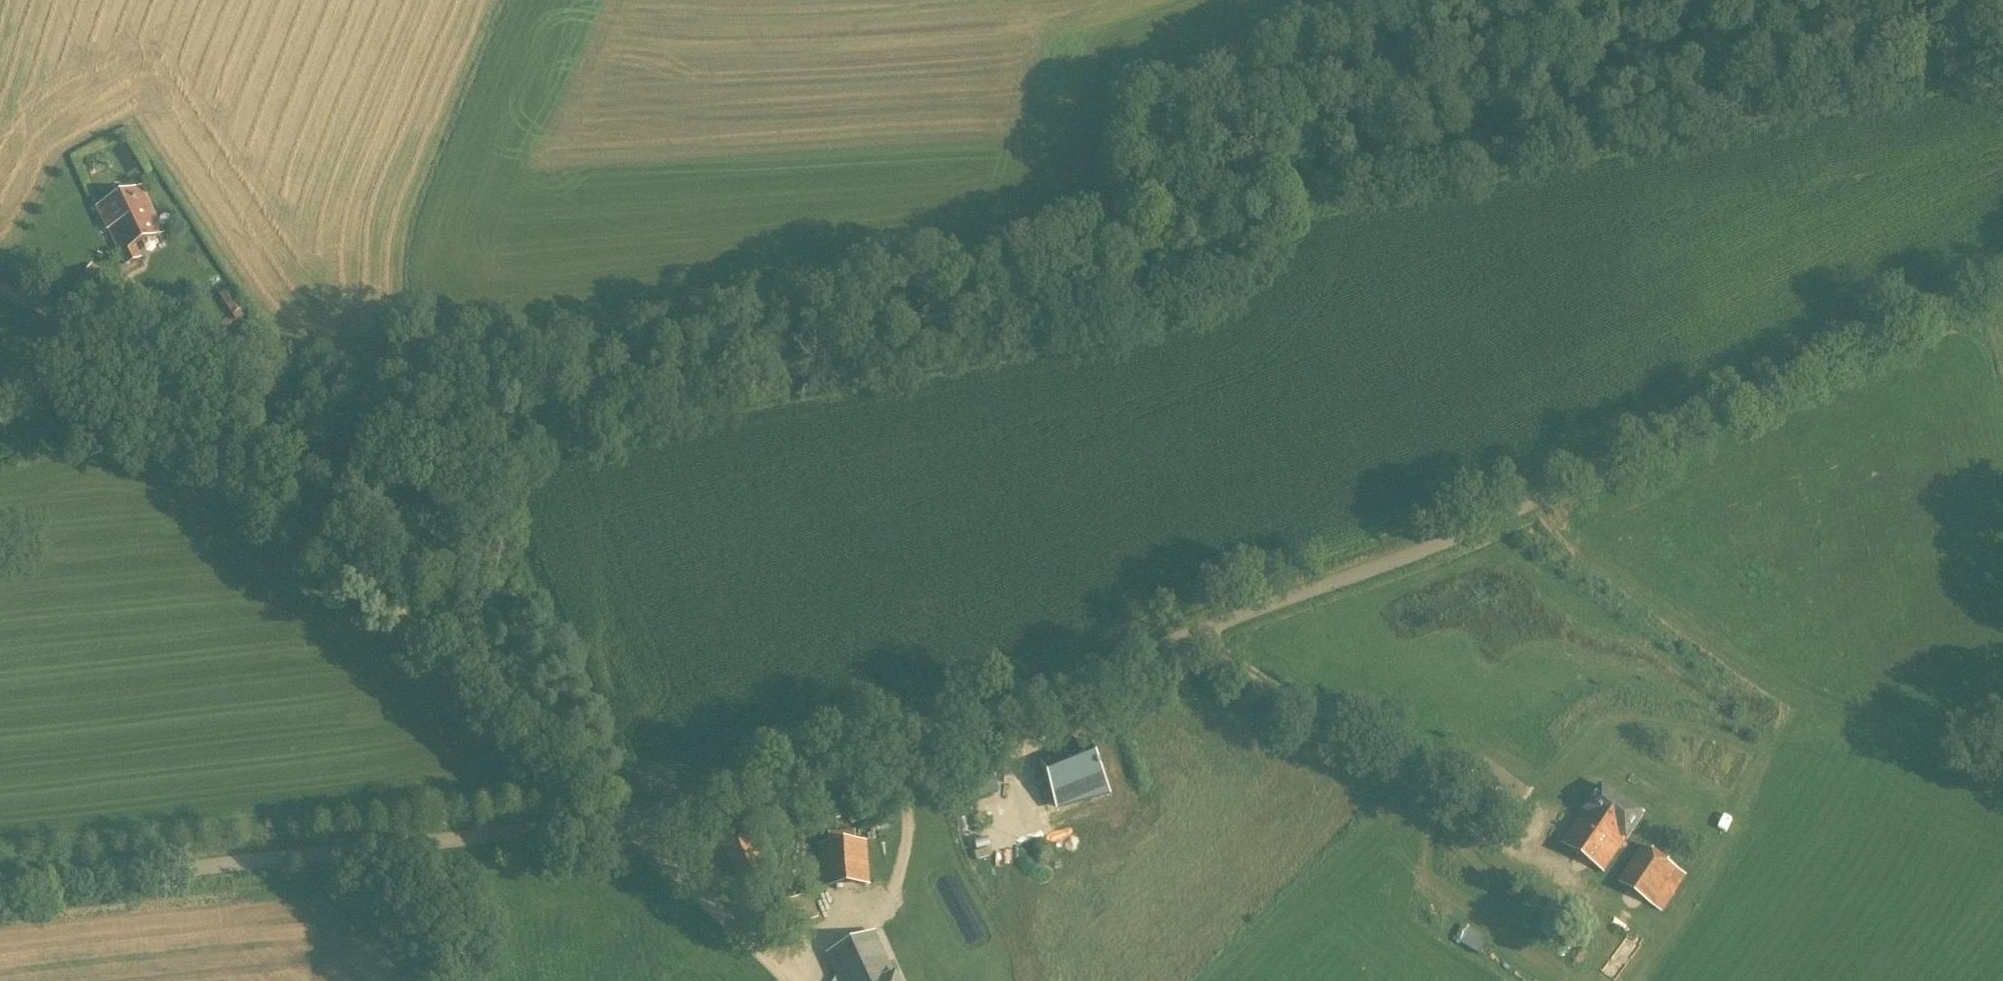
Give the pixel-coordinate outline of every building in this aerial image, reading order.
[(141,188),(96,209),(107,232),(110,231),(120,253),(125,266),(141,259),(136,246),(162,234),(141,188)] [(228,289),(217,297),(232,317),(243,309),(228,289)] [(1093,757),(1045,777),(1054,799),(1053,800),(1061,820),(1078,813),(1076,808),(1077,807),(1077,809),(1079,808),(1079,810),(1096,803),(1096,802),(1105,798),(1099,785),(1103,783),(1093,757)] [(960,810),(973,804),(963,781),(950,786),(960,810)] [(1602,787),(1584,812),(1585,812),(1563,844),(1603,871),(1625,840),(1626,840),(1643,815),(1602,787)] [(719,840),(740,884),(767,873),(746,829),(719,840)] [(817,844),(820,888),(869,885),(866,840),(854,840),(854,830),(828,832),(829,843),(817,844)] [(1619,882),(1655,905),(1678,869),(1642,846),(1619,882)] [(1489,955),(1495,938),(1472,929),(1466,946),(1489,955)] [(826,954),(838,980),(896,980),(894,975),(891,976),(873,933),(826,954)] [(1627,937),(1601,972),(1613,980),(1614,980),(1641,946),(1627,937)]
